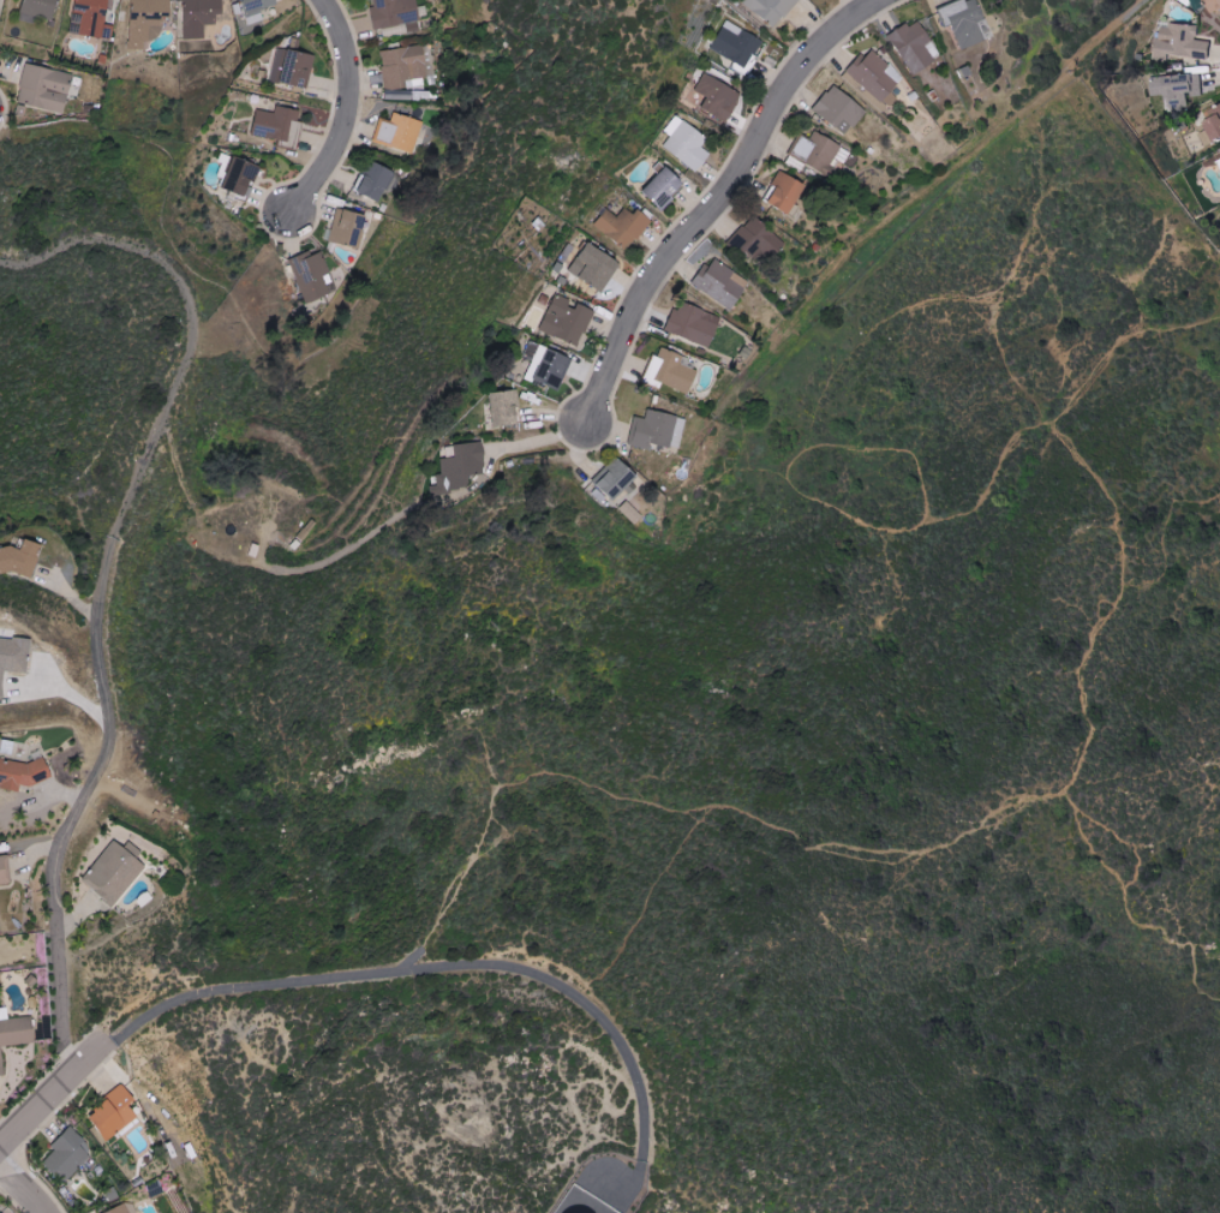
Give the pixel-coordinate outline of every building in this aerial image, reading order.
[(22,12),(53,21),(59,0),(25,0),(22,12)] [(72,33),(111,39),(113,24),(110,24),(114,0),(76,0),(72,33)] [(132,50),(146,50),(146,40),(165,39),(165,16),(174,16),(173,0),(131,0),(132,50)] [(206,39),(206,25),(218,24),(218,14),(225,14),(224,0),(184,0),(186,39),(206,39)] [(265,20),(262,11),(283,3),(282,0),(242,0),(251,25),(265,20)] [(386,28),(388,36),(422,31),(417,0),(371,0),(376,29),(386,28)] [(770,30),(797,1),(796,0),(737,0),(770,30)] [(972,0),(957,0),(934,9),(941,27),(947,24),(957,49),(987,38),(972,0)] [(1219,14),(1219,0),(1206,0),(1215,17),(1219,14)] [(909,75),(937,57),(913,18),(885,36),(909,75)] [(707,55),(748,71),(760,39),(719,23),(707,55)] [(1155,59),(1168,60),(1168,56),(1209,58),(1210,40),(1197,40),(1198,25),(1157,23),(1155,59)] [(308,88),(315,54),(277,47),(271,81),(308,88)] [(839,77),(882,113),(895,98),(888,92),(901,77),(865,47),(839,77)] [(67,112),(74,73),(27,63),(19,103),(67,112)] [(1150,95),(1167,94),(1168,110),(1188,109),(1187,95),(1202,94),(1201,73),(1149,76),(1150,95)] [(701,97),(695,110),(723,124),(737,93),(698,75),(690,92),(701,97)] [(830,128),(838,118),(850,128),(863,113),(829,85),(809,110),(830,128)] [(299,149),(304,121),(299,121),(301,110),(277,105),(276,113),(258,109),(253,135),(283,140),(282,146),(299,149)] [(1205,129),(1199,132),(1203,144),(1219,137),(1219,110),(1200,118),(1205,129)] [(424,120),(393,113),(391,122),(379,119),(374,142),(417,151),(424,120)] [(660,132),(667,136),(659,149),(694,172),(707,152),(697,145),(702,137),(671,116),(660,132)] [(796,137),(790,154),(804,160),(802,166),(828,177),(835,161),(841,163),(847,150),(809,134),(806,141),(796,137)] [(224,188),(252,197),(261,164),(234,156),(224,188)] [(383,202),(395,169),(373,161),(361,194),(383,202)] [(659,213),(682,187),(659,166),(636,192),(659,213)] [(797,182),(772,174),(761,206),(786,215),(797,182)] [(648,220),(624,205),(615,218),(599,208),(587,226),(628,252),(648,220)] [(330,239),(360,248),(369,216),(339,207),(330,239)] [(782,240),(745,217),(727,246),(752,261),(758,252),(770,260),(782,240)] [(599,294),(615,264),(578,243),(562,273),(599,294)] [(291,266),(309,303),(339,289),(321,251),(291,266)] [(689,289),(732,308),(745,278),(702,259),(689,289)] [(590,310),(547,296),(535,332),(578,347),(590,310)] [(662,330),(705,349),(718,319),(675,300),(662,330)] [(520,378),(555,392),(568,360),(532,346),(520,378)] [(642,378),(681,395),(695,365),(656,347),(642,378)] [(486,428),(518,424),(514,390),(482,393),(486,428)] [(645,449),(646,444),(676,449),(681,418),(643,411),(642,420),(631,418),(626,445),(645,449)] [(446,445),(448,459),(436,461),(438,480),(482,473),(478,440),(446,445)] [(587,484),(608,502),(630,476),(610,458),(587,484)] [(423,493),(444,494),(445,483),(424,482),(423,493)] [(615,509),(633,525),(640,517),(623,500),(615,509)] [(45,545),(27,539),(22,554),(0,547),(0,571),(34,581),(45,545)] [(7,671),(29,673),(32,639),(0,636),(0,700),(4,701),(7,671)] [(3,783),(2,789),(21,791),(22,781),(48,783),(50,763),(0,759),(0,783),(3,783)] [(147,863),(112,841),(84,885),(119,907),(147,863)] [(12,883),(10,857),(0,858),(0,884),(12,883)] [(34,1017),(9,1019),(8,1008),(0,1009),(0,1077),(5,1076),(3,1046),(37,1043),(34,1017)] [(109,1141),(140,1117),(131,1106),(138,1101),(124,1084),(110,1094),(114,1099),(91,1117),(109,1141)] [(87,1141),(73,1127),(41,1161),(64,1182),(91,1155),(82,1146),(87,1141)] [(139,1212),(133,1200),(105,1212),(138,1212),(139,1212)]
